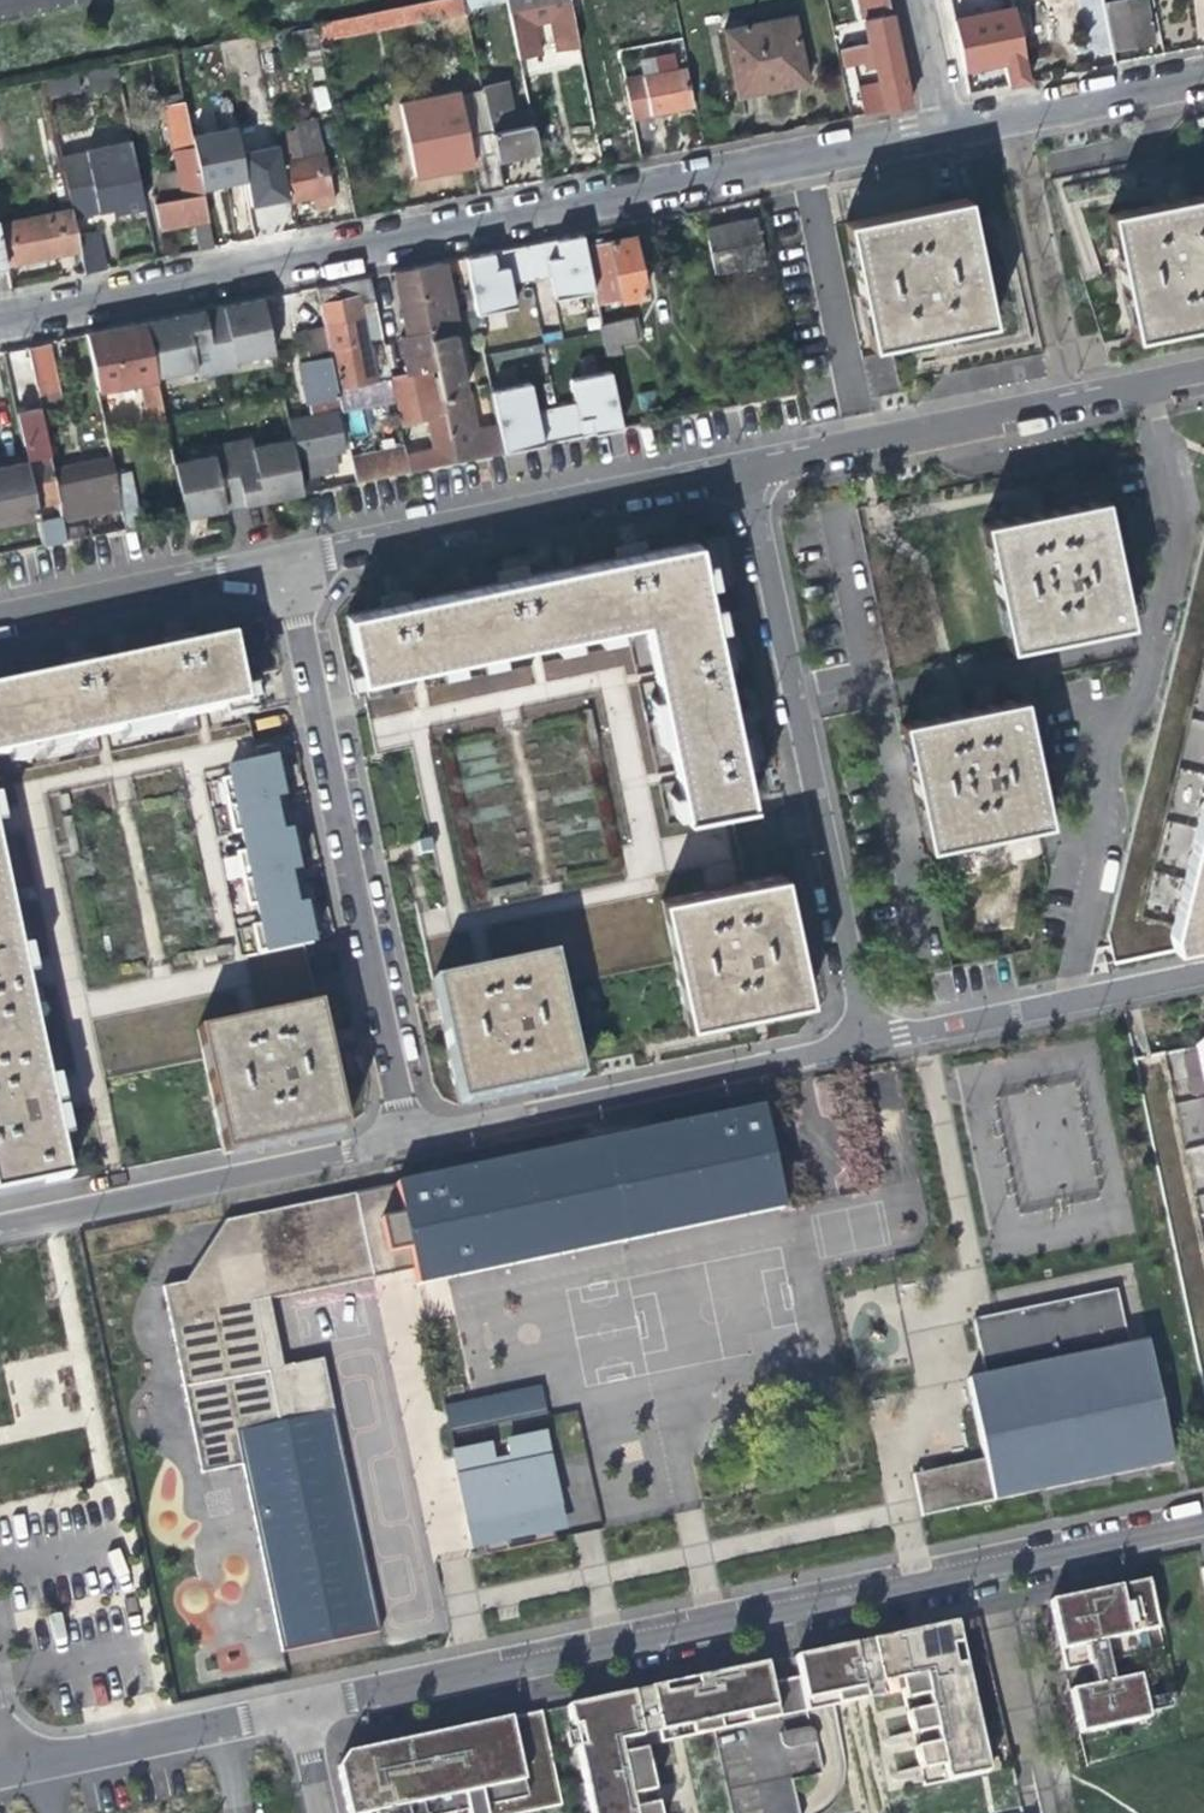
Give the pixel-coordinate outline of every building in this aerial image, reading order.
[(467,13),(464,0),(442,0),(402,8),(405,25),(454,15),(455,21),(468,19),(467,13)] [(507,5),(506,0),(464,0),(467,13),(507,5)] [(507,5),(522,75),(535,71),(521,8),(540,4),(553,1),(564,48),(577,46),(567,0),(506,0),(507,5)] [(910,105),(888,0),(860,0),(865,20),(880,82),(858,87),(865,114),(910,105)] [(1006,85),(1027,81),(1012,8),(966,18),(962,0),(949,0),(963,71),(993,64),(1000,63),(1006,85)] [(1106,3),(1115,48),(1152,41),(1144,0),(1120,0),(1106,3)] [(795,16),(724,31),(738,98),(770,91),(809,83),(795,16)] [(629,77),(638,117),(669,111),(693,107),(684,67),(676,68),(673,53),(656,57),(660,72),(629,77)] [(330,96),(324,69),(304,73),(308,91),(315,90),(317,99),(330,96)] [(489,119),(492,132),(497,158),(518,154),(537,150),(529,111),(511,114),(505,85),(483,90),(489,119)] [(473,163),(477,193),(504,187),(497,158),(492,132),(476,136),(480,150),(473,151),(461,91),(420,100),(418,91),(397,95),(414,175),(431,171),(473,163)] [(193,221),(199,249),(213,246),(202,193),(190,137),(183,101),(164,105),(177,171),(156,176),(160,193),(152,195),(159,228),(176,224),(193,221)] [(304,200),(312,198),(333,193),(318,120),(295,125),(296,131),(283,134),(296,201),(304,200)] [(190,137),(202,193),(227,188),(246,185),(245,171),(237,134),(236,127),(190,137)] [(275,134),(258,138),(257,130),(237,134),(245,171),(254,169),(262,208),(267,207),(275,206),(276,211),(291,209),(275,134)] [(86,154),(61,159),(71,211),(73,217),(99,212),(112,209),(113,214),(144,207),(131,143),(86,152),(86,154)] [(1108,212),(1131,323),(1133,333),(1198,320),(1203,319),(1203,192),(1199,193),(1157,202),(1118,210),(1108,212)] [(335,205),(333,193),(312,198),(314,209),(335,205)] [(919,206),(847,222),(871,342),(919,333),(956,325),(989,318),(965,196),(934,203),(919,206)] [(0,225),(0,245),(4,264),(48,255),(79,248),(76,235),(76,234),(73,217),(71,211),(0,225)] [(732,222),(707,227),(715,271),(766,261),(757,217),(732,222)] [(98,230),(76,234),(76,235),(79,248),(85,272),(106,268),(98,230)] [(492,252),(463,258),(475,315),(514,307),(509,283),(550,274),(555,297),(593,290),(585,248),(582,235),(555,240),(492,252)] [(593,290),(596,304),(645,294),(640,268),(634,237),(585,248),(593,290)] [(445,262),(418,267),(430,328),(432,337),(432,339),(447,411),(447,414),(450,426),(451,433),(452,438),(457,461),(503,451),(496,423),(472,428),(466,393),(465,393),(453,333),(458,333),(450,291),(445,262)] [(382,341),(389,376),(392,376),(401,422),(414,418),(414,423),(402,426),(405,447),(403,447),(405,458),(408,471),(457,461),(452,438),(428,442),(423,417),(447,411),(432,339),(432,337),(430,328),(418,267),(395,272),(401,300),(408,337),(382,341)] [(390,380),(389,376),(382,341),(374,301),(372,290),(348,295),(339,297),(337,283),(316,288),(319,302),(323,325),(330,356),(336,391),(390,380)] [(203,310),(213,357),(273,345),(263,298),(231,305),(203,310)] [(168,317),(146,321),(156,369),(213,357),(203,310),(168,317)] [(601,324),(607,356),(620,353),(618,346),(634,343),(630,319),(601,324)] [(156,369),(146,321),(131,325),(114,328),(88,333),(98,383),(101,382),(111,429),(118,428),(120,436),(145,431),(143,423),(153,421),(144,374),(156,371),(156,369)] [(338,397),(336,391),(330,356),(323,325),(303,329),(306,343),(310,360),(299,362),(310,418),(291,422),(298,459),(309,457),(312,473),(336,469),(333,452),(342,450),(335,412),(322,415),(319,401),(338,397)] [(48,341),(27,345),(35,384),(55,380),(48,341)] [(531,388),(491,396),(503,451),(528,446),(599,430),(620,426),(609,371),(571,379),(576,404),(537,412),(531,388)] [(38,396),(14,401),(25,459),(26,463),(36,513),(42,545),(66,540),(62,518),(52,470),(49,454),(47,445),(44,427),(38,396)] [(234,457),(243,504),(275,498),(303,492),(293,445),(234,457)] [(355,482),(408,471),(405,458),(403,447),(350,458),(355,482)] [(62,518),(122,506),(115,474),(112,457),(52,470),(62,518)] [(243,504),(234,457),(176,468),(185,516),(226,508),(243,504)] [(36,513),(26,463),(0,468),(0,521),(36,513)] [(115,474),(122,506),(127,528),(141,525),(130,471),(115,474)] [(1105,503),(984,528),(1009,651),(1132,624),(1105,503)] [(581,563),(595,630),(597,639),(621,634),(619,625),(643,620),(675,612),(670,589),(703,582),(715,579),(710,557),(698,559),(694,540),(645,550),(643,540),(626,543),(611,547),(613,557),(581,563)] [(1112,962),(1203,942),(1203,544),(1106,931),(1112,962)] [(577,634),(595,630),(581,563),(528,575),(526,565),(510,568),(493,572),(495,581),(422,597),(435,664),(437,672),(461,667),(460,658),(475,655),(477,664),(502,658),(500,650),(553,639),(555,648),(579,643),(577,634)] [(648,695),(653,719),(662,717),(729,704),(721,670),(733,667),(729,648),(727,635),(715,638),(712,626),(724,624),(719,600),(707,602),(703,582),(670,589),(675,612),(643,620),(658,693),(648,695)] [(383,675),(435,664),(422,597),(410,599),(408,590),(389,594),(376,596),(378,606),(345,613),(356,665),(347,667),(352,691),(385,684),(383,675)] [(224,717),(255,711),(250,689),(241,691),(229,637),(196,644),(194,635),(178,638),(162,642),(164,651),(131,658),(144,725),(145,734),(169,729),(167,720),(222,709),(224,717)] [(122,739),(145,734),(144,725),(131,658),(98,664),(96,655),(79,658),(62,662),(64,672),(22,680),(36,748),(44,746),(46,755),(69,750),(68,741),(120,730),(122,739)] [(36,748),(22,680),(0,685),(0,755),(6,754),(8,762),(30,758),(28,749),(36,748)] [(1019,702),(903,729),(928,849),(1044,823),(1019,702)] [(736,738),(729,704),(662,717),(653,719),(658,743),(667,741),(677,789),(668,792),(673,814),(682,813),(683,819),(728,809),(750,804),(742,770),(755,767),(751,748),(748,736),(736,738)] [(257,951),(313,939),(309,923),(305,904),(305,902),(301,883),(294,850),(290,831),(289,828),(285,809),(278,777),(274,758),(274,756),(269,757),(266,745),(254,747),(257,760),(227,766),(229,776),(220,778),(231,832),(241,830),(245,848),(235,850),(247,905),(256,903),(260,921),(251,923),(257,951)] [(286,755),(274,758),(278,777),(290,774),(288,762),(286,755)] [(297,807),(285,809),(289,828),(301,826),(300,819),(297,807)] [(302,828),(290,831),(294,850),(306,847),(304,838),(302,828)] [(10,908),(0,858),(0,910),(10,908)] [(769,878),(744,883),(662,901),(674,960),(687,1022),(699,1019),(751,1008),(790,1001),(805,997),(779,876),(769,878)] [(313,880),(301,883),(305,902),(317,899),(315,889),(313,880)] [(318,901),(305,904),(309,923),(322,920),(320,912),(318,901)] [(42,1054),(25,975),(33,973),(28,945),(19,947),(10,908),(0,910),(0,1062),(42,1054)] [(577,1078),(558,984),(552,954),(431,979),(437,1008),(444,1042),(456,1103),(482,1097),(566,1080),(577,1078)] [(329,1064),(323,1032),(317,1003),(197,1028),(203,1056),(222,1151),(247,1146),(341,1126),(329,1064)] [(1134,1060),(1177,1256),(1203,1376),(1203,1045),(1134,1060)] [(0,1062),(0,1191),(68,1177),(59,1138),(69,1136),(63,1107),(53,1109),(52,1105),(62,1103),(55,1076),(47,1078),(42,1054),(0,1062)] [(766,1153),(757,1109),(393,1185),(410,1268),(414,1286),(430,1282),(421,1239),(436,1236),(433,1222),(490,1210),(493,1224),(486,1226),(492,1237),(500,1248),(512,1256),(525,1260),(540,1259),(553,1254),(564,1245),(571,1233),(573,1219),(572,1208),(569,1194),(766,1153)] [(553,1254),(540,1259),(778,1210),(766,1153),(569,1194),(572,1208),(573,1219),(571,1233),(564,1245),(553,1254)] [(410,1268),(393,1185),(348,1194),(366,1277),(388,1273),(410,1268)] [(348,1194),(217,1221),(174,1284),(155,1287),(195,1476),(244,1465),(282,1648),(380,1627),(334,1409),(274,1422),(247,1302),(366,1277),(348,1194)] [(421,1239),(430,1282),(540,1259),(525,1260),(512,1256),(500,1248),(492,1237),(486,1226),(493,1224),(490,1210),(433,1222),(436,1236),(421,1239)] [(994,1317),(972,1322),(985,1378),(965,1382),(977,1436),(982,1460),(914,1477),(923,1519),(992,1504),(1073,1487),(1173,1465),(1157,1391),(1147,1343),(1129,1347),(1116,1291),(994,1317)] [(445,1403),(450,1431),(548,1412),(542,1385),(445,1403)] [(567,1534),(547,1435),(451,1455),(461,1510),(470,1557),(567,1534)] [(1160,1651),(1145,1580),(1047,1601),(1062,1672),(1160,1651)] [(976,1772),(985,1771),(976,1732),(969,1697),(962,1662),(958,1642),(954,1622),(841,1645),(794,1654),(798,1675),(805,1710),(837,1703),(863,1698),(900,1690),(911,1743),(918,1774),(920,1784),(976,1772)] [(776,1716),(768,1681),(764,1662),(676,1680),(649,1686),(630,1690),(565,1704),(570,1725),(575,1745),(589,1812),(657,1812),(652,1790),(642,1745),(661,1741),(714,1729),(776,1716)] [(776,1716),(805,1710),(798,1675),(768,1681),(776,1716)] [(1135,1679),(1067,1693),(1076,1735),(1144,1721),(1135,1679)] [(714,1729),(731,1812),(859,1812),(837,1703),(805,1710),(776,1716),(714,1729)] [(537,1710),(347,1751),(333,1766),(344,1812),(370,1812),(511,1812),(557,1803),(537,1710)]
